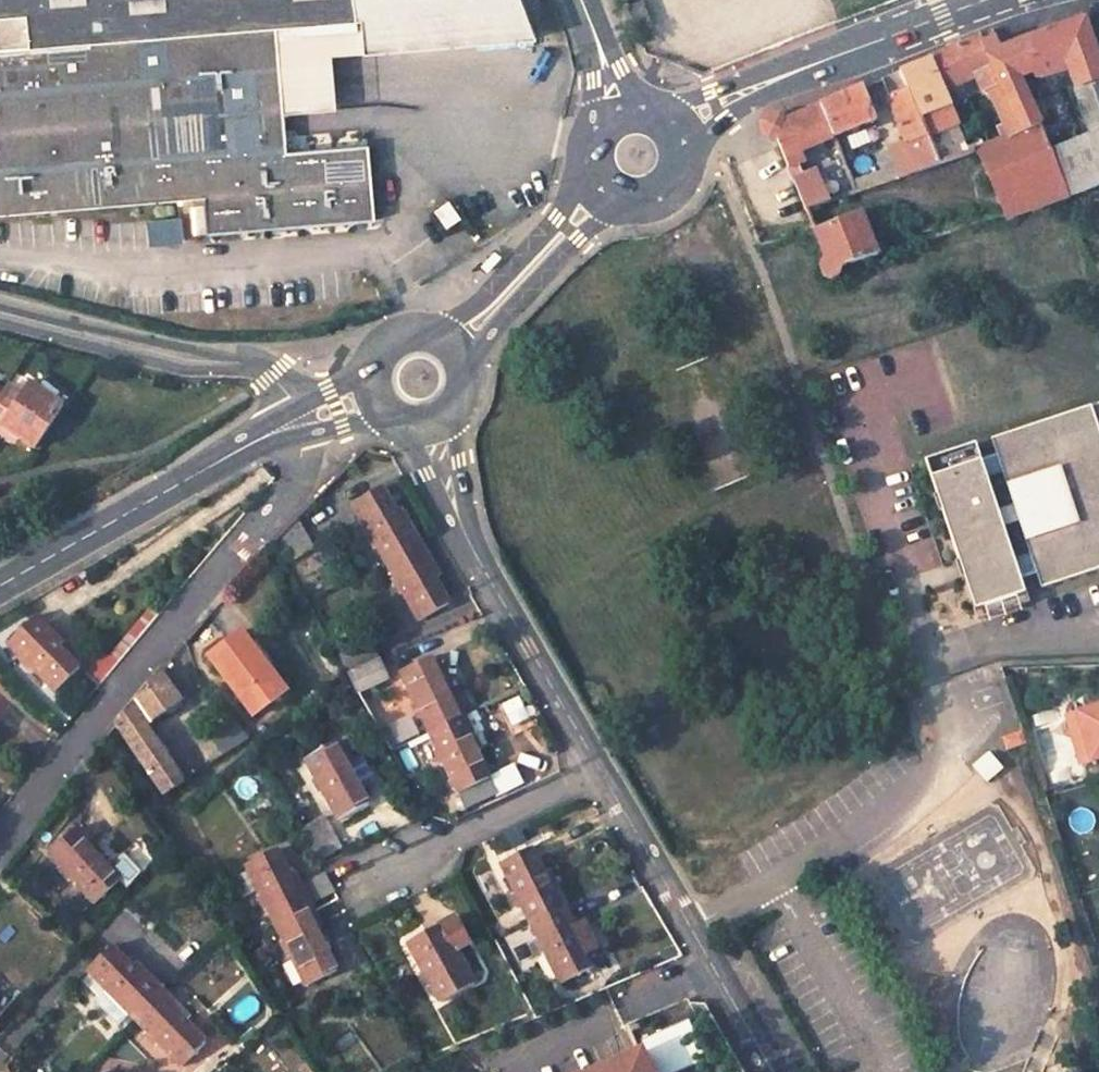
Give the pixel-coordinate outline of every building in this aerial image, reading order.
[(350,0),(0,0),(0,214),(203,196),(207,232),(374,218),(368,144),(286,151),(282,110),(275,28),(353,22),(350,0)] [(353,22),(360,21),(362,53),(531,36),(517,0),(350,0),(353,22)] [(1085,17),(1027,39),(1035,74),(1036,79),(1051,80),(1069,74),(1090,132),(1049,150),(1065,195),(1098,184),(1098,59),(1085,17)] [(330,56),(362,53),(360,21),(353,22),(275,28),(282,110),(334,106),(330,56)] [(990,30),(950,49),(963,82),(975,77),(981,91),(984,91),(988,91),(1007,134),(1039,120),(1021,81),(1035,74),(1027,39),(1000,49),(990,30)] [(950,49),(930,59),(943,91),(963,82),(950,49)] [(900,72),(920,115),(937,163),(958,156),(969,151),(943,91),(930,59),(900,72)] [(905,143),(914,171),(937,163),(920,115),(900,72),(885,77),(890,91),(887,92),(900,129),(905,143)] [(834,136),(876,118),(862,87),(819,104),(834,136)] [(777,140),(787,167),(803,160),(799,150),(834,136),(819,104),(783,119),(781,117),(778,116),(774,115),(771,115),(768,116),(765,118),(763,121),(762,123),(761,127),(761,130),(764,135),(767,138),(771,139),(777,140)] [(976,149),(1005,216),(1065,195),(1049,150),(1039,120),(1007,134),(976,149)] [(905,143),(888,148),(898,176),(914,171),(905,143)] [(873,153),(883,181),(898,176),(888,148),(873,153)] [(827,200),(816,170),(793,179),(805,209),(827,200)] [(435,209),(446,224),(458,216),(448,201),(435,209)] [(878,253),(862,211),(814,231),(825,261),(822,264),(821,268),(821,272),(823,276),(827,278),(831,279),(835,278),(839,275),(840,271),(839,266),(878,253)] [(31,449),(62,404),(29,382),(22,393),(7,383),(0,393),(0,428),(31,449)] [(996,437),(1048,585),(1098,567),(1098,401),(996,437)] [(980,442),(930,460),(983,609),(1033,591),(980,442)] [(421,541),(409,520),(404,523),(382,485),(351,503),(385,560),(421,541)] [(283,560),(306,540),(295,519),(272,540),(283,560)] [(385,560),(418,618),(449,602),(429,567),(434,564),(421,541),(385,560)] [(157,614),(150,608),(108,657),(102,652),(84,673),(96,685),(157,614)] [(35,613),(6,642),(55,690),(80,666),(57,644),(61,640),(35,613)] [(285,688),(242,630),(208,656),(251,715),(285,688)] [(378,659),(368,638),(340,650),(349,672),(378,659)] [(464,713),(455,694),(449,696),(431,657),(400,672),(428,730),(464,713)] [(347,673),(357,691),(387,679),(378,659),(349,672),(347,673)] [(115,723),(162,795),(183,781),(146,725),(180,700),(166,675),(170,671),(166,664),(115,723)] [(1098,757),(1098,706),(1074,713),(1088,760),(1098,757)] [(428,730),(465,806),(496,792),(468,736),(473,733),(464,713),(428,730)] [(1088,760),(1074,713),(1063,716),(1077,763),(1088,760)] [(228,718),(208,731),(223,754),(245,739),(228,718)] [(1003,751),(1022,744),(1019,733),(999,740),(1003,751)] [(306,758),(338,817),(367,801),(360,789),(377,780),(362,754),(350,760),(339,740),(306,758)] [(997,768),(984,753),(969,766),(976,775),(984,769),(989,775),(997,768)] [(982,781),(989,775),(984,769),(976,775),(982,781)] [(367,801),(384,791),(377,780),(360,789),(367,801)] [(78,826),(49,853),(93,901),(118,878),(89,846),(94,843),(78,826)] [(317,859),(339,847),(327,826),(305,839),(317,859)] [(324,872),(295,887),(275,848),(245,863),(275,924),(314,906),(311,902),(333,889),(324,872)] [(561,906),(550,884),(544,888),(524,850),(499,862),(529,922),(561,906)] [(275,924),(305,983),(336,968),(316,929),(323,926),(314,906),(275,924)] [(529,922),(560,981),(591,966),(583,952),(591,948),(579,923),(571,927),(561,906),(529,922)] [(452,915),(406,942),(439,1001),(474,981),(455,948),(466,941),(452,915)] [(140,975),(112,946),(88,970),(106,989),(93,1002),(116,1025),(122,1019),(126,1024),(133,1017),(161,988),(145,971),(140,975)] [(133,1017),(179,1065),(204,1041),(173,1009),(177,1005),(161,988),(133,1017)] [(656,1071),(678,1071),(705,1060),(688,1021),(642,1041),(656,1071)] [(640,1052),(595,1071),(648,1071),(640,1052)]
